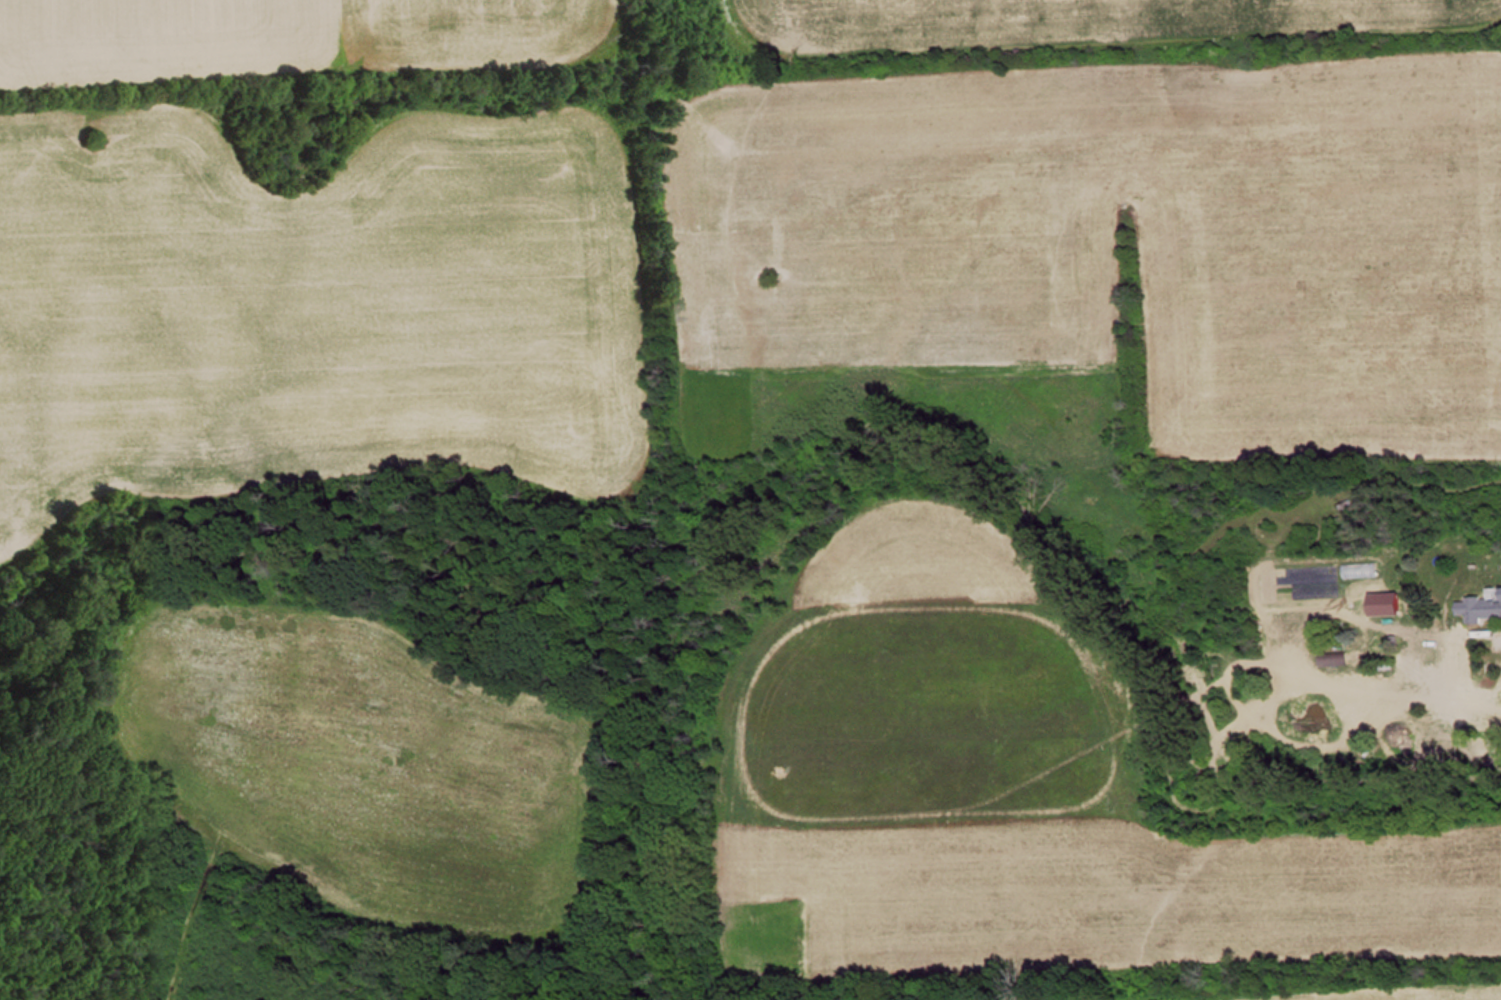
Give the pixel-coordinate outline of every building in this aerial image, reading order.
[(1487,623),(1487,617),(1500,616),(1500,587),(1491,587),(1491,598),(1459,598),(1460,615),(1470,614),(1470,623),(1487,623)] [(1405,611),(1405,597),(1391,597),(1391,611),(1405,611)]
